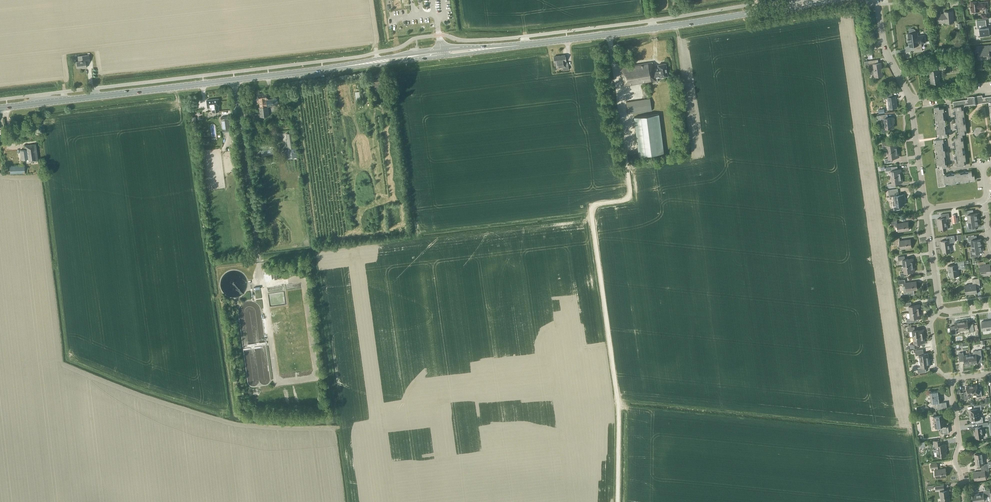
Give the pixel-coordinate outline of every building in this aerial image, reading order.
[(979,1),(970,2),(972,12),(980,11),(979,10),(988,9),(987,1),(979,2),(979,1)] [(946,23),(954,22),(953,11),(945,12),(945,14),(937,14),(938,23),(945,22),(946,23)] [(989,34),(990,33),(990,32),(989,31),(989,27),(986,27),(986,20),(976,21),(977,29),(979,28),(980,36),(990,36),(989,34)] [(909,32),(909,33),(908,33),(909,39),(908,39),(909,43),(910,46),(913,46),(914,52),(922,51),(921,43),(925,42),(924,35),(917,36),(917,32),(916,32),(916,31),(916,30),(915,30),(915,29),(914,29),(914,28),(913,28),(912,28),(911,28),(911,29),(910,29),(910,30),(909,30),(909,31),(909,32)] [(990,51),(990,45),(976,46),(977,52),(980,52),(980,58),(981,58),(981,57),(989,56),(990,57),(989,51),(990,51)] [(86,68),(85,62),(89,61),(89,54),(77,56),(78,61),(76,61),(77,68),(82,67),(82,68),(86,68)] [(563,70),(569,69),(568,62),(566,62),(565,55),(554,57),(555,65),(560,64),(560,67),(562,67),(563,70)] [(874,77),(883,76),(881,63),(879,63),(878,59),(864,61),(865,65),(869,65),(870,75),(874,74),(874,77)] [(658,81),(657,78),(667,76),(666,71),(667,71),(666,69),(665,64),(658,65),(658,67),(653,68),(652,62),(621,67),(624,86),(653,81),(653,82),(658,81)] [(939,70),(944,69),(944,63),(936,64),(936,70),(930,71),(931,83),(939,82),(939,78),(940,78),(939,70)] [(378,87),(382,86),(381,79),(372,80),(373,87),(374,87),(375,89),(378,89),(378,87)] [(644,97),(650,96),(648,84),(642,85),(644,97)] [(277,98),(269,99),(268,92),(256,94),(257,102),(259,102),(260,107),(259,107),(260,116),(269,115),(268,106),(278,105),(277,98)] [(889,109),(897,108),(895,97),(893,97),(892,93),(883,94),(884,99),(887,99),(889,109)] [(987,103),(986,97),(982,97),(982,95),(968,97),(968,99),(964,100),(964,106),(987,103)] [(627,102),(629,114),(653,110),(651,98),(627,102)] [(218,107),(219,106),(218,99),(206,100),(207,108),(212,107),(213,112),(219,111),(218,107)] [(961,106),(964,106),(964,100),(953,101),(954,114),(964,113),(963,109),(962,110),(961,106)] [(935,116),(943,115),(943,111),(944,111),(943,108),(939,109),(939,106),(934,107),(934,109),(936,109),(936,113),(935,113),(935,116)] [(955,121),(963,120),(963,116),(964,116),(964,113),(954,114),(955,121)] [(660,114),(635,117),(640,156),(665,152),(660,114)] [(893,124),(894,123),(893,117),(888,118),(887,115),(878,116),(878,119),(881,119),(884,119),(886,128),(894,127),(893,124)] [(229,132),(228,116),(221,117),(223,132),(229,132)] [(956,128),(966,126),(965,123),(964,123),(963,120),(955,121),(956,128)] [(937,130),(945,129),(944,125),(946,125),(945,122),(938,123),(938,127),(937,127),(937,130)] [(961,136),(961,137),(963,137),(962,135),(962,134),(965,134),(965,130),(966,130),(966,126),(956,128),(957,136),(957,137),(961,136)] [(284,150),(284,155),(295,154),(294,147),(295,147),(293,132),(286,133),(288,148),(289,148),(289,149),(284,150)] [(961,140),(961,137),(961,136),(957,137),(953,137),(954,145),(963,144),(963,140),(961,140)] [(887,152),(898,151),(897,144),(889,145),(888,141),(882,142),(882,146),(887,146),(887,152)] [(28,162),(38,160),(35,144),(24,145),(25,149),(20,150),(21,159),(28,158),(28,162)] [(955,152),(963,151),(963,147),(964,147),(963,144),(954,145),(955,152)] [(891,158),(899,157),(898,151),(887,152),(888,158),(884,159),(885,163),(891,162),(891,158)] [(956,159),(965,157),(965,154),(963,154),(963,151),(955,152),(956,159)] [(937,161),(945,160),(944,155),(945,155),(945,152),(937,153),(938,157),(936,158),(937,161)] [(891,177),(901,176),(900,170),(892,171),(892,167),(885,168),(886,172),(890,171),(891,177)] [(944,174),(943,167),(939,167),(936,168),(938,187),(945,186),(945,183),(944,174)] [(972,180),(975,180),(974,175),(972,175),(971,171),(964,172),(965,181),(969,181),(969,179),(972,179),(972,180)] [(962,182),(965,181),(964,172),(957,173),(958,181),(962,180),(962,182)] [(948,183),(952,183),(951,174),(944,174),(945,183),(948,182),(948,183)] [(894,184),(902,182),(901,176),(891,177),(892,183),(887,184),(888,188),(895,187),(894,184)] [(898,196),(898,192),(897,188),(888,190),(889,197),(893,197),(893,200),(892,200),(893,206),(894,206),(894,210),(900,209),(900,205),(904,205),(904,201),(905,201),(904,195),(898,196)] [(968,221),(978,219),(977,213),(973,213),(973,210),(964,211),(965,216),(967,215),(968,221)] [(941,218),(937,219),(938,224),(939,224),(940,230),(948,229),(946,218),(949,218),(949,213),(941,214),(941,218)] [(975,226),(979,226),(978,219),(968,221),(969,226),(967,226),(967,231),(975,230),(975,226)] [(898,231),(909,230),(908,222),(897,223),(897,220),(891,221),(891,224),(895,224),(895,227),(898,226),(898,231)] [(955,242),(954,236),(954,235),(946,237),(947,240),(940,241),(941,246),(942,246),(943,253),(951,252),(949,243),(955,242)] [(972,246),(982,245),(981,239),(977,239),(976,236),(976,235),(974,236),(968,236),(969,242),(971,242),(972,246)] [(901,249),(911,247),(910,239),(900,241),(899,238),(893,239),(894,245),(900,244),(901,249)] [(979,252),(983,252),(982,245),(972,246),(973,252),(970,252),(971,257),(979,256),(979,252)] [(903,266),(914,265),(913,259),(905,260),(905,256),(898,257),(898,261),(903,260),(903,266)] [(958,268),(964,267),(963,260),(955,262),(955,265),(948,266),(948,270),(949,270),(950,277),(959,275),(958,268)] [(990,274),(990,272),(990,264),(987,264),(986,261),(978,262),(979,266),(981,265),(982,276),(990,274)] [(907,272),(915,271),(914,265),(903,266),(904,273),(900,273),(901,277),(907,276),(907,272)] [(973,284),(965,285),(966,294),(973,293),(974,294),(977,293),(977,289),(981,289),(979,278),(973,279),(973,284)] [(915,294),(914,290),(917,289),(916,282),(906,283),(905,279),(899,280),(899,284),(903,283),(904,286),(903,286),(904,294),(908,293),(908,295),(915,294)] [(910,312),(920,311),(919,304),(912,306),(911,302),(905,303),(905,307),(909,306),(910,312)] [(913,318),(921,317),(920,311),(910,312),(911,319),(907,319),(907,323),(914,322),(913,318)] [(969,332),(974,331),(973,323),(968,324),(967,320),(961,321),(963,330),(968,329),(969,332)] [(990,329),(990,320),(981,322),(983,330),(990,329)] [(956,331),(963,330),(961,321),(955,322),(955,326),(950,326),(952,335),(956,334),(956,331)] [(913,337),(924,336),(923,329),(915,330),(914,327),(914,326),(911,327),(911,325),(907,325),(908,327),(908,331),(912,330),(912,331),(913,337)] [(920,343),(924,342),(924,336),(913,337),(914,343),(910,344),(911,348),(920,346),(920,343)] [(919,361),(929,360),(928,354),(923,354),(923,350),(915,351),(916,356),(918,355),(919,361)] [(977,359),(982,358),(981,350),(973,351),(973,354),(970,355),(971,364),(978,363),(977,359)] [(971,364),(970,355),(964,355),(963,352),(958,353),(959,361),(964,361),(965,365),(971,364)] [(925,367),(930,366),(929,360),(919,361),(920,368),(917,368),(918,373),(926,372),(925,367)] [(970,395),(973,395),(972,385),(966,386),(967,391),(964,392),(965,399),(969,398),(970,395)] [(977,397),(982,396),(981,389),(978,390),(977,385),(972,385),(973,395),(976,394),(977,397)] [(938,409),(947,408),(946,402),(941,403),(941,402),(939,391),(930,393),(931,403),(937,402),(938,409)] [(970,415),(979,414),(979,411),(981,409),(981,404),(974,405),(974,409),(969,409),(970,415)] [(976,423),(983,422),(983,417),(979,417),(979,414),(970,415),(971,420),(976,420),(976,423)] [(941,434),(950,432),(949,426),(944,427),(944,426),(942,415),(933,416),(935,427),(941,426),(941,427),(940,427),(941,434)] [(982,426),(988,426),(988,422),(978,423),(978,427),(974,427),(976,438),(983,437),(982,426)] [(945,451),(946,451),(945,444),(941,445),(941,440),(933,441),(934,446),(936,446),(937,456),(946,455),(945,451)] [(988,463),(984,464),(983,453),(975,454),(976,465),(981,465),(981,468),(989,467),(990,466),(990,461),(988,461),(988,463)] [(936,478),(947,476),(945,468),(938,469),(938,467),(937,464),(931,465),(931,468),(934,468),(935,470),(936,478)] [(989,470),(989,467),(981,468),(982,471),(974,472),(975,480),(986,479),(985,471),(989,470)] [(950,501),(948,490),(944,491),(944,489),(943,485),(935,486),(936,490),(940,490),(941,501),(950,501)] [(987,496),(987,490),(983,491),(984,493),(973,495),(974,501),(979,501),(985,501),(984,497),(987,496)]
